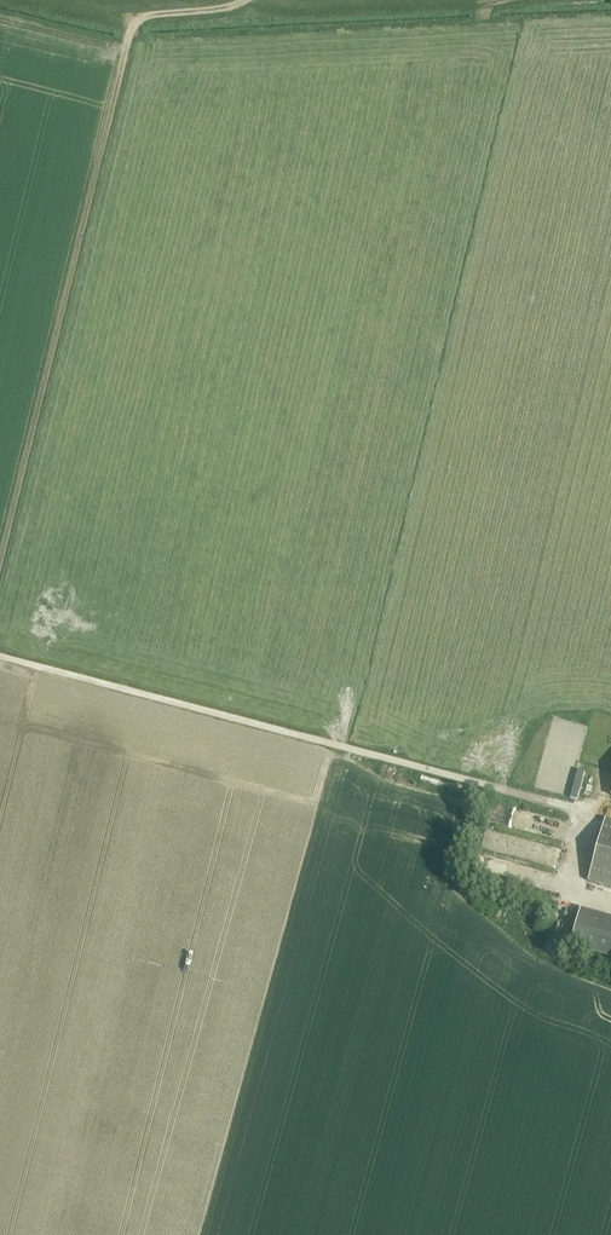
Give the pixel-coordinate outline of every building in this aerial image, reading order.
[(541,826),(544,812),(530,809),(527,823),(541,826)] [(545,823),(551,826),(557,814),(550,811),(545,823)] [(610,888),(610,821),(606,820),(589,882),(610,888)] [(610,958),(610,918),(581,910),(570,947),(610,958)]
